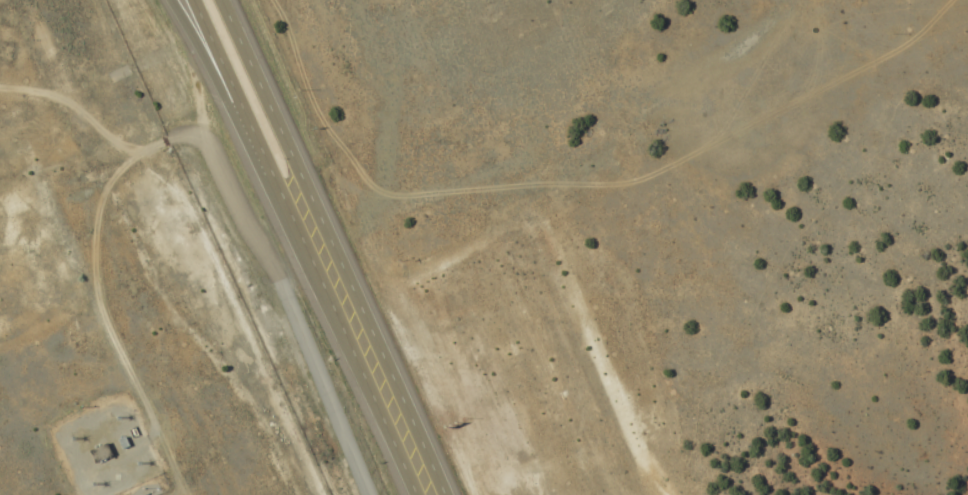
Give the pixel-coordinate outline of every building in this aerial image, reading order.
[(86,451),(91,463),(107,456),(102,445),(86,451)]
